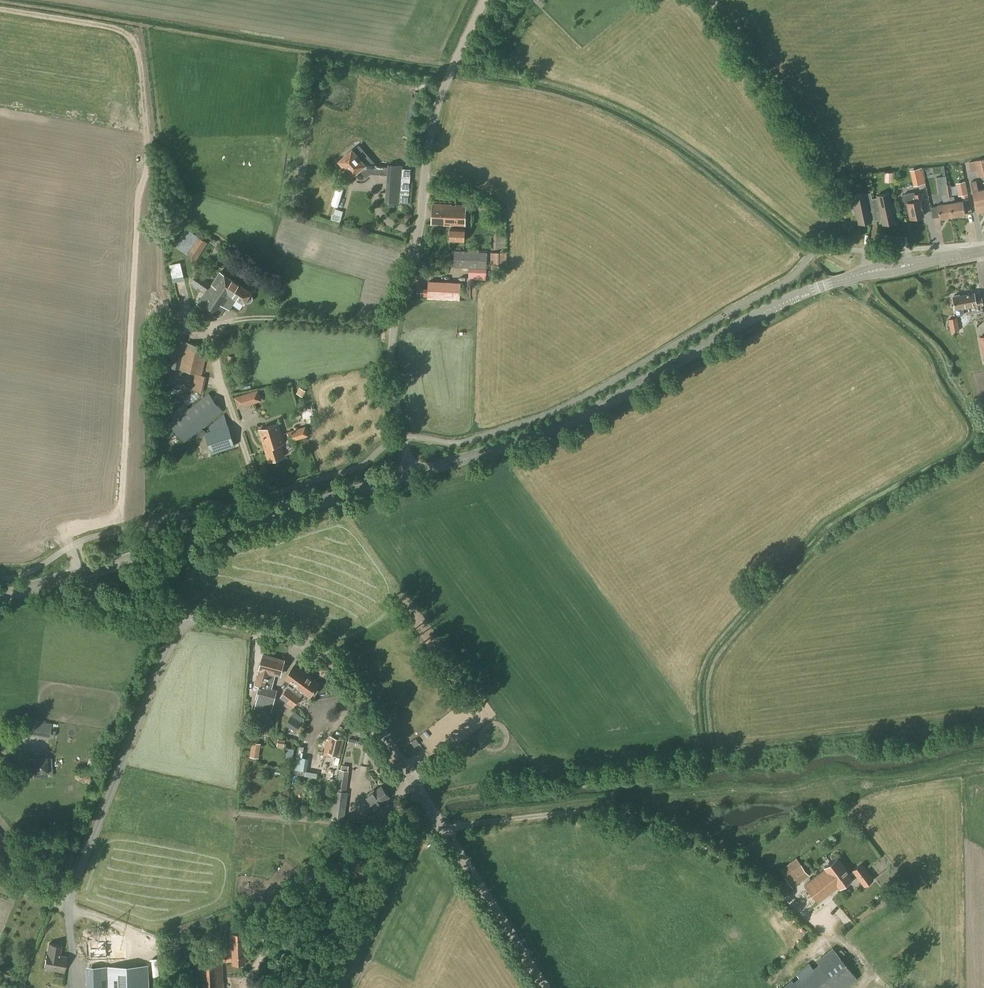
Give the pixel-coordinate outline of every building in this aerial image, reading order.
[(362,161),(352,150),(339,161),(352,176),(360,169),(366,175),(377,166),(368,156),(362,161)] [(974,161),(976,169),(980,168),(983,169),(983,159),(974,161)] [(976,169),(974,161),(968,162),(970,172),(976,171),(977,177),(983,175),(983,169),(980,168),(976,169)] [(408,203),(409,192),(411,169),(402,169),(402,168),(387,167),(385,191),(385,203),(399,204),(399,203),(408,203)] [(893,182),(893,172),(885,172),(884,182),(893,182)] [(924,183),(923,176),(911,178),(913,186),(924,183)] [(838,193),(849,190),(847,179),(835,182),(838,193)] [(958,196),(968,194),(965,181),(955,183),(958,196)] [(978,190),(976,181),(969,182),(972,192),(975,205),(976,205),(977,213),(983,212),(983,189),(978,190)] [(950,190),(945,191),(944,184),(944,185),(938,186),(939,195),(942,194),(943,204),(937,205),(939,218),(952,216),(949,197),(951,196),(950,190)] [(949,197),(952,216),(965,214),(962,201),(955,202),(954,196),(952,196),(950,184),(944,184),(945,191),(950,190),(951,196),(949,197)] [(855,205),(852,206),(854,214),(856,213),(859,224),(869,222),(867,209),(873,208),(875,220),(876,220),(876,219),(872,201),(870,193),(864,194),(863,193),(853,195),(855,205)] [(914,193),(903,195),(905,203),(906,202),(910,219),(923,216),(921,206),(920,200),(923,200),(921,193),(914,195),(914,193)] [(877,199),(872,201),(876,219),(881,217),(883,225),(894,222),(891,212),(894,212),(892,204),(890,204),(887,194),(877,196),(877,199)] [(432,203),(431,225),(453,226),(462,227),(465,227),(466,205),(435,204),(432,203)] [(340,222),(341,216),(332,213),(330,219),(340,222)] [(465,229),(462,229),(452,229),(450,228),(449,241),(464,242),(465,229)] [(196,261),(207,243),(197,236),(185,254),(196,261)] [(454,250),(453,267),(470,268),(469,279),(486,279),(486,269),(487,252),(454,250)] [(490,266),(507,266),(506,252),(490,253),(490,266)] [(197,273),(190,283),(204,292),(196,304),(219,318),(229,302),(233,304),(236,299),(244,304),(245,302),(248,303),(250,302),(252,301),(253,298),(253,295),(251,293),(251,292),(219,272),(212,282),(197,273)] [(428,280),(427,298),(451,300),(452,283),(452,282),(428,280)] [(974,293),(952,297),(954,309),(955,309),(956,314),(958,315),(963,315),(965,312),(964,308),(982,305),(981,298),(975,299),(974,293)] [(950,332),(959,331),(957,318),(948,319),(950,332)] [(203,392),(206,376),(202,375),(208,347),(174,339),(167,367),(195,374),(192,390),(203,392)] [(236,394),(241,408),(266,400),(261,386),(236,394)] [(223,411),(208,393),(189,408),(185,402),(169,414),(174,421),(169,425),(184,442),(223,411)] [(211,454),(235,446),(226,419),(210,424),(212,429),(204,432),(207,441),(211,454)] [(268,461),(284,456),(280,444),(284,443),(278,423),(259,430),(268,461)] [(289,442),(291,441),(309,436),(305,426),(286,432),(289,442)] [(280,675),(284,661),(263,655),(259,669),(255,685),(258,686),(255,699),(256,699),(254,709),(271,713),(277,689),(272,688),(275,674),(280,675)] [(286,703),(307,675),(294,666),(284,678),(295,686),(293,689),(288,686),(279,698),(286,703)] [(310,697),(319,684),(307,675),(286,703),(293,707),(304,693),(310,697)] [(295,732),(301,723),(291,716),(285,725),(295,732)] [(49,738),(51,724),(30,720),(28,735),(49,738)] [(258,756),(259,749),(257,748),(259,735),(253,734),(251,755),(258,756)] [(340,756),(344,738),(330,735),(329,739),(326,739),(323,755),(332,758),(333,754),(340,756)] [(52,758),(27,759),(28,772),(52,771),(52,758)] [(96,758),(93,765),(99,767),(101,760),(96,758)] [(346,791),(349,770),(339,769),(336,790),(335,790),(331,818),(344,820),(348,791),(346,791)] [(389,797),(381,786),(367,797),(366,796),(359,802),(368,814),(374,809),(376,811),(382,807),(380,804),(389,797)] [(359,861),(363,854),(354,849),(350,856),(359,861)] [(852,871),(849,874),(837,858),(824,868),(825,869),(804,885),(818,903),(837,889),(839,887),(839,889),(853,879),(852,878),(855,875),(864,887),(873,880),(861,864),(852,871)] [(792,888),(809,875),(801,864),(784,877),(792,888)] [(233,952),(222,953),(223,962),(233,961),(233,964),(235,964),(236,966),(243,966),(244,963),(245,963),(244,947),(245,947),(244,933),(229,933),(230,948),(233,948),(233,952)] [(90,958),(113,957),(112,939),(105,939),(105,943),(89,943),(90,958)] [(64,972),(66,957),(60,955),(61,946),(48,943),(44,968),(64,972)] [(857,978),(833,947),(816,961),(819,966),(796,984),(792,979),(781,987),(845,987),(857,978)] [(223,964),(196,965),(198,987),(224,987),(223,964)] [(148,967),(86,970),(87,987),(149,987),(148,967)]
